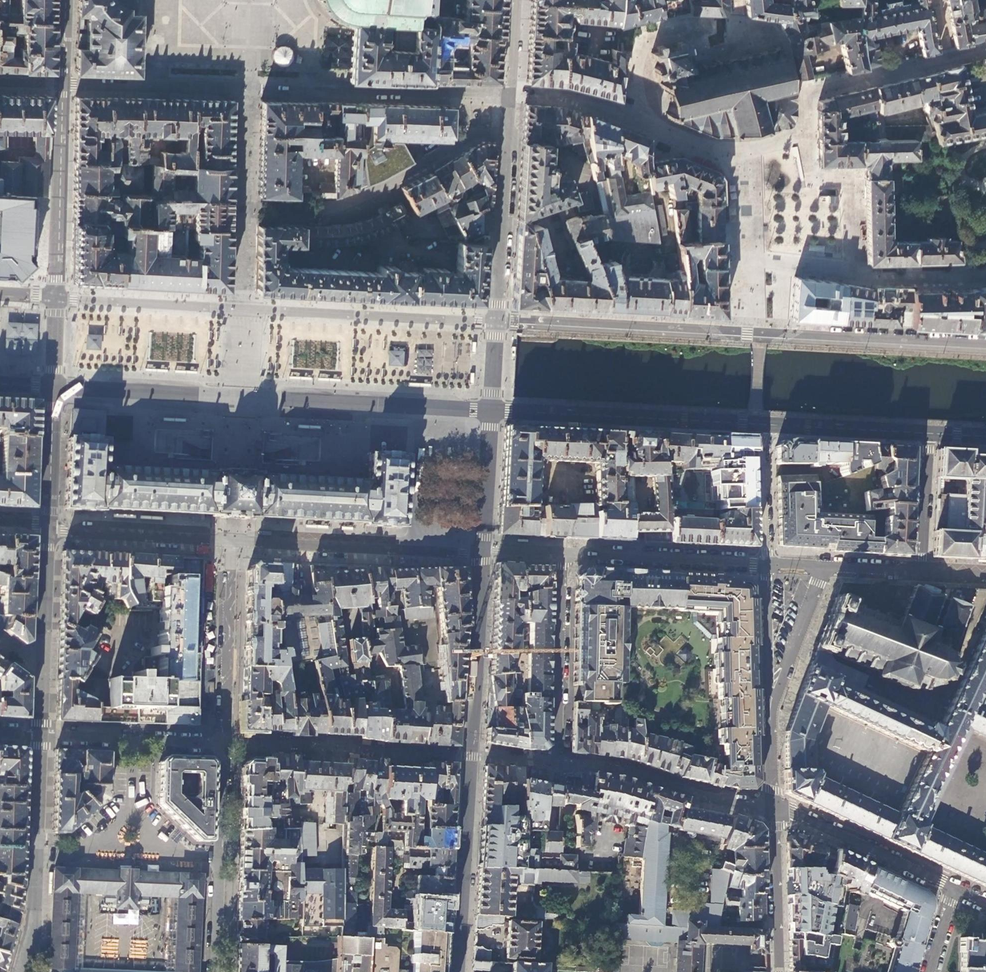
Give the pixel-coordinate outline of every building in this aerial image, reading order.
[(23,19),(53,20),(54,2),(54,0),(19,0),(19,14),(4,13),(5,0),(0,0),(0,18),(23,19)] [(74,73),(97,74),(138,76),(139,75),(139,67),(139,65),(138,63),(139,55),(140,52),(140,43),(141,21),(140,21),(141,13),(140,12),(128,11),(128,7),(124,6),(121,5),(119,4),(117,3),(115,1),(114,0),(76,0),(76,14),(85,14),(84,46),(75,45),(74,73)] [(317,0),(321,8),(331,18),(337,22),(344,24),(351,24),(348,73),(348,81),(389,82),(403,82),(417,83),(428,83),(430,31),(431,16),(432,0),(317,0)] [(501,0),(464,0),(463,18),(431,16),(430,31),(454,33),(454,27),(462,28),(462,33),(465,33),(499,35),(501,1),(501,0)] [(619,24),(620,0),(531,0),(531,2),(575,4),(575,14),(574,18),(574,22),(619,24)] [(619,26),(639,20),(662,14),(658,0),(620,0),(619,24),(619,26)] [(658,0),(662,14),(662,16),(666,15),(689,11),(686,0),(658,0)] [(725,0),(686,0),(689,11),(689,12),(709,13),(722,14),(726,10),(725,0)] [(777,22),(802,15),(806,15),(810,15),(807,0),(790,0),(790,4),(766,3),(766,0),(746,0),(747,15),(762,17),(777,19),(777,22)] [(938,49),(932,18),(929,0),(913,0),(907,2),(905,1),(901,2),(900,0),(891,0),(884,1),(885,5),(877,7),(877,10),(874,11),(874,0),(861,0),(861,4),(860,16),(859,24),(862,52),(866,68),(884,63),(879,41),(869,44),(869,37),(915,28),(919,54),(938,49)] [(949,12),(950,20),(964,18),(973,16),(985,13),(985,2),(985,0),(980,0),(981,5),(972,7),(971,0),(947,0),(949,12)] [(575,4),(531,2),(530,16),(529,34),(549,35),(557,35),(557,40),(563,40),(563,42),(570,42),(570,37),(570,35),(564,34),(564,28),(566,28),(567,22),(562,21),(563,14),(565,14),(575,14),(575,4)] [(781,29),(789,41),(802,38),(801,31),(812,28),(812,24),(812,22),(801,24),(801,18),(806,18),(806,15),(802,15),(777,22),(781,29)] [(866,68),(862,52),(859,24),(860,16),(849,16),(843,17),(839,17),(834,19),(831,18),(826,21),(812,24),(812,28),(801,31),(802,38),(789,41),(798,80),(826,75),(824,65),(809,68),(806,53),(826,49),(826,47),(825,47),(824,43),(840,40),(844,63),(836,65),(837,74),(866,68)] [(969,42),(981,40),(985,39),(985,21),(975,23),(973,16),(964,18),(969,42)] [(0,18),(0,70),(7,70),(22,70),(22,46),(19,46),(19,56),(8,55),(9,29),(19,30),(19,33),(21,33),(21,30),(23,30),(23,19),(0,18)] [(964,18),(950,20),(953,33),(955,46),(970,43),(969,42),(964,18)] [(53,20),(23,19),(23,30),(21,30),(21,33),(23,33),(22,46),(22,70),(52,71),(53,44),(53,20)] [(464,42),(465,33),(462,33),(454,33),(430,31),(428,83),(443,83),(460,83),(461,68),(444,68),(445,54),(449,55),(452,52),(452,41),(464,42)] [(498,58),(499,35),(465,33),(464,42),(467,42),(466,65),(461,65),(461,68),(460,83),(469,83),(474,82),(496,82),(498,58)] [(549,35),(529,34),(529,41),(527,82),(544,83),(560,85),(563,50),(553,50),(548,47),(549,35)] [(570,37),(570,42),(563,42),(563,50),(560,85),(588,92),(618,99),(619,74),(619,50),(612,50),(612,63),(570,52),(571,43),(578,44),(578,38),(570,37)] [(656,77),(662,75),(664,83),(660,84),(661,87),(664,87),(670,112),(666,113),(667,117),(670,116),(671,119),(712,135),(730,134),(731,137),(735,137),(735,133),(761,129),(762,132),(766,132),(766,129),(788,125),(790,123),(791,116),(793,103),(789,88),(791,88),(790,86),(789,86),(782,59),(784,59),(783,56),(782,56),(779,48),(780,47),(777,45),(776,47),(717,60),(717,58),(713,59),(714,61),(703,63),(702,61),(699,62),(699,64),(690,66),(689,63),(686,64),(683,50),(688,49),(687,44),(682,45),(681,40),(675,41),(676,46),(663,49),(661,44),(656,45),(657,51),(651,52),(652,57),(658,56),(660,63),(657,64),(654,68),(655,71),(656,77)] [(290,63),(291,49),(276,49),(275,63),(290,63)] [(985,135),(985,110),(985,111),(969,114),(961,65),(937,71),(914,77),(919,102),(923,111),(934,109),(936,120),(932,121),(934,130),(935,130),(936,139),(937,144),(945,143),(949,142),(985,135)] [(895,82),(874,87),(878,111),(919,102),(914,77),(895,82)] [(848,93),(852,114),(869,112),(871,140),(873,140),(874,140),(874,138),(883,138),(884,138),(883,125),(882,118),(879,118),(878,111),(874,87),(848,93)] [(843,95),(847,115),(852,114),(848,93),(846,94),(843,95)] [(7,149),(8,132),(35,132),(50,133),(52,109),(52,101),(46,95),(9,94),(0,94),(0,152),(7,149)] [(75,126),(74,161),(105,163),(106,150),(94,150),(94,134),(106,134),(108,96),(75,95),(75,126)] [(831,98),(833,109),(835,117),(847,115),(843,95),(831,98)] [(121,96),(108,96),(106,134),(106,150),(105,163),(113,163),(116,163),(117,135),(128,135),(128,148),(136,148),(138,97),(121,96)] [(160,153),(160,165),(191,166),(191,153),(192,132),(193,98),(158,97),(138,97),(136,148),(144,149),(145,135),(182,136),(181,152),(178,153),(160,153)] [(191,166),(230,167),(230,138),(233,99),(226,99),(212,99),(193,98),(192,132),(196,133),(196,132),(202,132),(202,153),(191,153),(191,166)] [(825,99),(819,101),(818,109),(833,109),(831,98),(825,99)] [(311,134),(311,126),(292,125),(292,117),(312,117),(312,102),(288,101),(260,100),(259,132),(311,134)] [(320,182),(320,190),(318,190),(318,195),(320,196),(334,197),(345,193),(366,185),(360,152),(361,119),(360,119),(360,103),(336,102),(320,102),(312,102),(312,117),(311,126),(311,134),(259,132),(259,142),(258,168),(257,195),(307,196),(308,195),(309,195),(309,189),(308,189),(308,187),(295,186),(296,153),(335,154),(334,183),(320,182)] [(550,104),(525,102),(524,121),(522,142),(538,143),(539,134),(553,134),(555,142),(565,141),(563,133),(569,133),(570,141),(574,141),(577,155),(584,154),(579,131),(576,110),(561,105),(550,104)] [(360,152),(366,185),(382,179),(392,174),(413,162),(412,161),(401,143),(388,142),(386,137),(385,134),(378,134),(379,104),(369,103),(360,103),(360,119),(361,119),(360,152)] [(413,105),(379,104),(378,134),(385,134),(386,137),(391,137),(391,134),(416,135),(416,139),(424,139),(424,135),(427,135),(427,139),(442,139),(446,139),(446,136),(449,136),(449,127),(450,106),(413,105)] [(833,109),(818,109),(818,117),(818,125),(818,140),(838,141),(840,117),(835,117),(833,109)] [(581,112),(576,110),(579,131),(584,154),(586,161),(589,160),(585,135),(585,114),(581,112)] [(599,119),(585,114),(585,135),(589,160),(593,178),(600,177),(598,158),(601,155),(606,156),(608,158),(608,167),(615,166),(613,144),(614,124),(599,119)] [(649,186),(647,160),(646,136),(620,126),(614,124),(613,144),(615,166),(608,167),(609,177),(605,178),(606,181),(612,217),(652,210),(652,207),(649,186)] [(929,125),(883,125),(884,138),(883,138),(883,140),(914,140),(914,141),(936,139),(935,130),(934,130),(931,131),(929,125)] [(50,133),(35,132),(35,147),(49,147),(50,147),(50,142),(50,133)] [(858,141),(858,163),(864,168),(865,178),(884,178),(884,162),(888,158),(914,158),(914,141),(914,140),(883,140),(883,138),(874,138),(874,140),(873,140),(873,142),(869,144),(866,142),(858,141)] [(838,141),(818,140),(818,160),(822,163),(839,163),(858,163),(858,141),(838,141)] [(478,144),(471,148),(490,181),(491,180),(492,161),(494,142),(482,141),(478,144)] [(538,143),(522,142),(521,159),(518,203),(517,218),(523,216),(555,205),(569,200),(573,198),(558,158),(547,151),(546,143),(538,143)] [(0,175),(0,192),(34,193),(47,194),(48,171),(50,155),(48,155),(49,147),(35,147),(35,157),(19,156),(19,158),(16,160),(1,160),(0,175)] [(136,148),(128,148),(127,164),(136,164),(136,148)] [(144,149),(136,148),(136,164),(141,164),(147,164),(147,158),(147,149),(144,149)] [(466,151),(461,154),(475,180),(480,177),(484,184),(490,181),(471,148),(466,151)] [(455,158),(449,162),(461,185),(463,190),(466,194),(479,187),(475,180),(461,154),(455,158)] [(677,196),(672,197),(673,209),(684,209),(684,203),(720,202),(719,184),(719,178),(714,169),(706,166),(700,163),(685,156),(680,154),(671,155),(675,185),(683,184),(680,193),(677,193),(677,196)] [(659,157),(647,160),(649,186),(657,185),(656,180),(666,179),(669,197),(672,197),(677,196),(677,193),(675,185),(671,155),(659,157)] [(74,176),(74,190),(106,192),(113,193),(113,187),(108,187),(108,168),(113,169),(113,163),(105,163),(74,161),(74,176)] [(434,172),(446,193),(461,185),(449,162),(441,167),(434,172)] [(113,187),(113,193),(121,193),(139,194),(141,164),(136,164),(127,164),(121,163),(116,163),(113,163),(113,169),(113,187)] [(152,164),(151,195),(152,195),(152,198),(229,199),(229,185),(230,167),(191,166),(160,165),(156,165),(152,164)] [(417,180),(401,187),(414,212),(443,196),(431,173),(417,180)] [(884,178),(865,178),(865,198),(866,237),(867,262),(876,262),(891,262),(912,261),(912,241),(888,241),(888,238),(885,238),(884,178)] [(490,192),(491,180),(490,181),(484,184),(480,186),(482,192),(469,197),(475,210),(490,204),(490,192)] [(606,181),(594,183),(601,215),(606,234),(624,235),(627,238),(658,240),(657,236),(656,224),(655,224),(652,210),(612,217),(606,181)] [(74,207),(73,222),(105,223),(105,217),(120,218),(120,224),(122,224),(151,226),(151,221),(146,221),(147,204),(151,204),(152,198),(152,195),(151,195),(139,194),(121,193),(121,202),(119,202),(117,199),(111,199),(109,202),(106,202),(106,192),(74,190),(74,207)] [(454,205),(462,201),(466,194),(463,190),(449,197),(454,205)] [(1,276),(1,277),(4,277),(4,276),(9,276),(9,277),(11,277),(11,276),(15,276),(16,278),(25,270),(32,263),(32,261),(32,259),(33,259),(33,257),(32,257),(32,248),(33,248),(33,246),(32,246),(32,234),(33,234),(33,229),(32,229),(32,224),(34,224),(34,219),(32,219),(33,207),(34,204),(34,201),(34,197),(35,197),(35,195),(34,195),(34,193),(0,192),(0,276),(1,276)] [(945,195),(937,197),(940,211),(948,210),(945,195)] [(469,197),(464,200),(469,212),(475,210),(469,197)] [(193,229),(228,229),(228,215),(229,199),(152,198),(151,204),(151,221),(151,226),(193,229)] [(462,201),(454,205),(448,208),(461,236),(488,227),(489,218),(490,204),(475,210),(469,212),(464,200),(462,201)] [(544,291),(544,306),(563,307),(603,309),(604,294),(594,263),(585,242),(577,220),(569,200),(555,205),(561,221),(565,219),(566,224),(565,224),(571,240),(573,239),(585,272),(589,279),(549,277),(550,271),(537,225),(535,225),(526,227),(544,291)] [(461,236),(448,208),(445,202),(433,208),(443,229),(445,229),(448,235),(448,241),(457,241),(464,242),(461,236)] [(720,239),(720,216),(720,202),(684,203),(684,209),(673,209),(677,242),(720,239)] [(408,220),(400,203),(393,207),(384,212),(390,229),(397,225),(408,220)] [(659,206),(652,207),(652,210),(655,224),(656,224),(657,236),(665,235),(663,220),(659,206)] [(950,223),(948,210),(940,211),(911,213),(911,225),(950,223)] [(390,229),(384,212),(381,213),(376,216),(367,219),(353,224),(356,242),(360,242),(370,238),(386,231),(390,229)] [(911,225),(911,213),(903,213),(903,226),(911,225)] [(577,220),(585,242),(607,237),(606,234),(601,215),(593,217),(592,215),(590,215),(588,215),(586,216),(585,217),(585,218),(577,220)] [(523,216),(517,218),(513,262),(511,302),(513,305),(527,306),(544,306),(544,291),(526,227),(523,216)] [(122,236),(122,224),(120,224),(105,223),(73,222),(73,254),(72,281),(95,283),(118,284),(119,265),(125,265),(126,252),(112,252),(112,256),(105,256),(105,232),(110,232),(110,236),(122,236)] [(148,285),(151,226),(122,224),(122,236),(127,236),(127,240),(126,248),(126,252),(125,265),(119,265),(118,284),(131,285),(148,285)] [(356,242),(353,224),(347,225),(336,227),(329,227),(329,245),(343,244),(356,242)] [(287,226),(257,225),(256,258),(255,290),(298,293),(299,268),(278,267),(280,244),(300,245),(301,226),(287,226)] [(193,229),(151,226),(148,285),(170,287),(197,288),(198,241),(192,241),(193,229)] [(313,226),(308,226),(307,245),(321,245),(322,226),(313,226)] [(228,229),(193,229),(192,241),(198,241),(197,288),(213,288),(226,289),(227,258),(228,229)] [(912,261),(936,260),(958,259),(954,240),(943,240),(943,237),(926,238),(926,241),(912,241),(912,261)] [(680,313),(701,315),(722,316),(721,272),(720,239),(677,242),(677,254),(679,270),(681,290),(680,313)] [(127,240),(118,240),(118,248),(126,248),(127,240)] [(460,274),(459,301),(479,302),(480,269),(482,242),(464,242),(457,241),(455,274),(460,274)] [(674,270),(679,270),(677,254),(659,256),(659,261),(660,270),(674,270)] [(618,266),(612,266),(619,296),(618,310),(640,311),(664,312),(664,291),(662,277),(660,270),(659,261),(650,261),(650,266),(645,276),(631,276),(626,268),(626,260),(618,261),(618,266)] [(357,271),(357,296),(389,297),(409,298),(410,272),(411,262),(402,261),(399,264),(398,269),(394,269),(394,267),(379,266),(379,272),(357,271)] [(598,262),(594,263),(604,294),(603,309),(606,309),(618,310),(619,296),(612,266),(613,261),(599,264),(598,262)] [(357,271),(299,268),(298,293),(336,295),(357,296),(357,271)] [(416,272),(410,272),(409,298),(459,301),(460,274),(455,274),(449,274),(450,271),(444,271),(444,269),(416,268),(416,272)] [(675,277),(662,277),(664,291),(664,312),(671,313),(680,313),(681,290),(679,270),(674,270),(675,277)] [(843,298),(845,284),(797,277),(794,319),(818,321),(826,321),(842,322),(843,298)] [(858,286),(845,284),(843,298),(842,322),(848,323),(868,324),(869,305),(871,305),(873,289),(858,286)] [(967,288),(971,329),(985,330),(985,285),(967,288)] [(942,289),(911,290),(910,326),(919,326),(971,329),(967,288),(950,289),(950,295),(942,295),(942,289)] [(911,290),(873,289),(871,305),(869,305),(868,324),(887,325),(910,326),(911,290)] [(182,293),(149,292),(149,294),(163,294),(163,300),(181,301),(182,293)] [(88,337),(88,348),(99,349),(99,338),(88,337)] [(388,366),(402,366),(403,352),(389,351),(388,366)] [(0,399),(0,429),(2,429),(2,437),(37,438),(38,401),(20,400),(0,399)] [(87,411),(87,410),(78,409),(75,409),(74,411),(73,413),(71,438),(78,438),(78,437),(97,437),(97,440),(104,440),(106,416),(105,413),(105,411),(92,410),(92,412),(87,411)] [(529,429),(504,428),(501,469),(499,509),(528,509),(532,509),(532,508),(535,459),(536,444),(528,443),(529,429)] [(536,444),(535,459),(539,461),(595,464),(596,506),(617,506),(618,478),(616,478),(617,433),(572,431),(529,429),(528,443),(536,444)] [(208,437),(209,432),(210,432),(209,431),(208,430),(207,430),(206,430),(204,430),(203,430),(202,431),(201,431),(202,431),(202,437),(201,436),(202,437),(203,438),(204,438),(205,438),(206,438),(207,438),(208,438),(209,437),(208,437)] [(618,478),(617,506),(622,506),(622,504),(628,505),(633,505),(633,478),(651,478),(662,478),(661,473),(659,463),(657,457),(656,446),(655,436),(636,435),(617,433),(616,478),(618,478)] [(269,435),(268,440),(267,440),(268,441),(269,441),(270,442),(271,442),(273,442),(274,442),(275,441),(276,441),(275,441),(276,436),(277,436),(276,435),(275,434),(273,434),(272,434),(271,434),(270,434),(269,434),(268,435),(269,435)] [(678,437),(655,436),(656,446),(657,457),(659,463),(668,463),(681,464),(681,470),(692,470),(692,462),(686,462),(686,458),(687,452),(687,448),(704,448),(704,438),(678,437)] [(2,437),(1,475),(35,476),(36,458),(37,438),(2,437)] [(71,438),(70,437),(68,467),(67,471),(67,481),(66,486),(65,509),(74,509),(74,510),(92,511),(92,510),(102,510),(102,508),(212,514),(212,516),(221,516),(222,517),(246,518),(247,517),(365,524),(365,526),(374,526),(374,527),(393,528),(401,528),(403,491),(404,470),(404,466),(405,458),(397,458),(397,455),(377,454),(377,457),(368,456),(367,483),(350,482),(315,481),(306,480),(258,478),(258,474),(249,473),(249,472),(238,471),(236,471),(223,470),(222,472),(214,474),(158,471),(104,468),(105,440),(104,440),(97,440),(97,437),(78,437),(78,438),(71,438)] [(724,439),(704,438),(704,448),(687,448),(687,452),(692,452),(692,458),(686,458),(686,462),(692,462),(707,461),(721,460),(724,439)] [(724,439),(721,460),(707,461),(706,485),(707,497),(707,505),(702,505),(701,511),(710,512),(718,512),(751,510),(750,440),(724,439)] [(781,442),(775,448),(775,462),(775,465),(808,465),(809,444),(784,442),(781,442)] [(808,465),(840,465),(842,446),(817,444),(809,444),(808,465)] [(872,459),(884,459),(885,447),(875,445),(870,446),(872,459)] [(870,446),(842,446),(840,465),(839,473),(841,478),(852,474),(853,464),(860,464),(862,470),(873,464),(870,446)] [(892,449),(885,447),(884,459),(889,463),(889,472),(879,477),(881,490),(887,489),(893,488),(894,490),(909,492),(911,471),(913,450),(892,449)] [(938,451),(936,479),(964,481),(963,496),(949,496),(947,533),(933,532),(931,558),(971,560),(971,559),(985,560),(985,458),(967,457),(967,453),(938,451)] [(668,472),(668,463),(659,463),(661,473),(668,472)] [(815,477),(776,478),(776,491),(777,512),(778,547),(799,548),(829,550),(829,552),(876,555),(877,551),(876,540),(884,537),(882,511),(864,513),(863,502),(863,493),(869,491),(870,486),(869,483),(873,481),(873,464),(862,470),(852,474),(841,478),(824,484),(823,480),(821,478),(818,477),(815,477)] [(0,475),(0,506),(2,506),(34,508),(35,476),(1,475),(0,475)] [(662,478),(651,478),(654,515),(636,515),(636,508),(633,508),(633,505),(628,505),(627,541),(637,542),(636,533),(643,533),(643,542),(646,542),(669,543),(671,505),(668,505),(662,478)] [(706,485),(671,486),(671,498),(707,497),(706,485)] [(887,510),(887,504),(908,507),(908,499),(909,492),(894,490),(893,488),(887,489),(887,495),(877,495),(876,490),(869,491),(863,493),(864,513),(882,511),(887,510)] [(595,506),(595,539),(610,540),(627,541),(628,505),(622,504),(622,506),(617,506),(596,506),(595,506)] [(671,505),(669,543),(687,544),(711,545),(714,536),(713,524),(710,521),(710,512),(701,511),(702,505),(671,504),(671,505)] [(877,551),(876,555),(889,556),(906,556),(908,532),(908,507),(887,504),(887,510),(888,517),(885,518),(884,537),(876,540),(877,551)] [(567,509),(566,538),(581,539),(595,539),(595,506),(567,506),(567,509)] [(542,507),(532,508),(532,509),(532,514),(532,536),(537,536),(542,537),(542,507)] [(542,507),(542,537),(566,538),(567,509),(542,507)] [(528,509),(499,509),(499,511),(498,534),(516,535),(532,536),(532,514),(526,514),(526,512),(528,512),(528,509)] [(714,536),(711,545),(730,546),(753,548),(752,526),(751,510),(718,512),(718,522),(717,523),(713,524),(714,536)] [(8,577),(9,537),(0,537),(0,575),(8,577)] [(32,539),(9,537),(8,577),(31,579),(32,539)] [(74,593),(91,552),(77,551),(61,551),(60,601),(59,620),(59,625),(68,629),(70,626),(79,610),(91,616),(102,597),(99,596),(87,590),(83,598),(82,596),(81,600),(74,599),(74,593)] [(98,553),(91,552),(74,593),(82,596),(83,598),(87,590),(99,596),(102,584),(107,553),(98,553)] [(107,553),(102,584),(107,585),(106,596),(115,598),(114,600),(121,601),(125,610),(132,606),(125,594),(124,554),(107,553)] [(177,577),(177,558),(167,557),(133,555),(124,554),(123,569),(123,589),(125,594),(132,606),(133,610),(159,610),(160,589),(168,589),(169,577),(177,577)] [(109,680),(109,707),(103,707),(96,707),(95,723),(102,723),(136,723),(154,724),(197,726),(201,580),(202,559),(177,558),(177,577),(169,577),(168,589),(160,589),(159,610),(158,648),(151,648),(150,657),(158,657),(157,681),(142,680),(143,673),(133,673),(133,680),(109,680)] [(244,657),(244,669),(283,668),(283,666),(282,660),(285,659),(280,627),(275,622),(272,618),(274,616),(272,596),(271,595),(274,594),(272,578),(272,564),(256,563),(246,572),(246,582),(245,621),(244,657)] [(313,662),(334,658),(328,623),(328,622),(323,567),(315,567),(310,566),(311,597),(296,597),(296,588),(294,588),(296,565),(286,565),(272,564),(272,578),(274,594),(271,595),(272,596),(274,616),(272,618),(275,622),(280,627),(285,659),(286,665),(289,665),(300,663),(311,661),(312,662),(313,662)] [(518,565),(496,565),(494,585),(493,602),(512,602),(512,596),(512,593),(520,593),(520,588),(518,568),(518,565)] [(343,568),(323,567),(328,622),(328,623),(334,658),(342,699),(343,703),(351,700),(358,700),(356,692),(360,691),(359,684),(369,683),(368,677),(367,668),(352,669),(353,676),(346,676),(338,621),(335,622),(334,618),(336,618),(334,606),(352,605),(357,605),(360,629),(361,629),(372,628),(368,600),(364,569),(353,569),(353,572),(350,572),(347,572),(346,568),(343,568)] [(533,568),(518,568),(520,588),(526,588),(527,590),(533,588),(533,592),(550,591),(549,583),(549,568),(533,568)] [(366,569),(364,569),(368,600),(370,600),(372,599),(376,599),(376,605),(377,611),(383,611),(380,570),(375,570),(368,570),(366,569)] [(417,608),(429,607),(428,597),(428,595),(427,590),(426,580),(423,579),(422,569),(419,570),(412,570),(417,608)] [(427,569),(422,569),(423,579),(426,580),(427,590),(436,588),(435,569),(431,569),(427,569)] [(439,569),(435,569),(436,588),(438,604),(441,635),(452,633),(452,629),(463,628),(467,628),(467,619),(466,608),(466,601),(463,569),(457,569),(439,569)] [(384,570),(380,570),(383,611),(377,611),(373,612),(373,616),(374,618),(378,618),(396,616),(394,596),(396,596),(395,592),(393,591),(392,570),(384,570)] [(395,570),(392,570),(393,591),(395,591),(397,591),(401,590),(401,594),(403,610),(417,608),(412,570),(406,570),(395,570)] [(574,606),(574,609),(622,611),(676,611),(676,595),(676,590),(679,575),(678,575),(678,576),(672,576),(665,576),(665,575),(662,574),(654,573),(653,573),(652,574),(651,574),(651,575),(637,574),(633,574),(633,573),(627,572),(627,574),(614,573),(609,573),(609,572),(607,572),(607,571),(598,570),(598,571),(596,571),(596,572),(586,572),(584,570),(575,577),(577,579),(576,589),(576,591),(575,591),(574,600),(575,600),(575,602),(576,606),(574,606)] [(8,577),(0,575),(0,596),(1,596),(4,596),(2,616),(0,616),(0,627),(5,631),(10,616),(30,618),(31,579),(8,577)] [(686,575),(679,575),(676,590),(676,595),(676,611),(676,614),(690,614),(691,624),(707,640),(715,640),(715,657),(717,657),(718,687),(715,688),(715,701),(720,701),(721,730),(719,731),(719,746),(721,747),(721,768),(717,769),(717,770),(718,771),(716,777),(721,779),(719,786),(737,789),(752,789),(758,783),(758,768),(753,767),(752,738),(755,738),(757,738),(756,693),(752,693),(751,655),(751,648),(755,648),(754,601),(750,601),(750,593),(749,593),(740,586),(740,583),(718,582),(718,577),(705,576),(686,575)] [(967,607),(969,604),(949,597),(948,601),(942,598),(940,597),(935,596),(935,594),(936,595),(937,593),(935,593),(936,592),(934,592),(923,589),(923,588),(922,587),(921,588),(920,588),(920,589),(920,590),(915,589),(915,587),(914,587),(914,586),(913,586),(913,588),(912,588),(912,589),(913,589),(910,597),(909,597),(908,600),(909,600),(905,609),(904,609),(904,611),(901,620),(899,618),(898,619),(897,618),(893,617),(891,616),(889,615),(889,614),(887,613),(885,618),(883,617),(882,618),(871,614),(872,613),(870,612),(869,613),(858,609),(859,608),(857,607),(859,600),(849,596),(846,603),(843,601),(843,603),(836,600),(837,599),(835,598),(835,599),(834,599),(833,599),(832,601),(833,602),(830,609),(829,610),(828,612),(828,613),(829,612),(829,614),(827,617),(826,617),(825,619),(827,620),(824,628),(822,628),(821,630),(822,631),(822,632),(823,632),(822,634),(821,634),(820,635),(819,634),(818,637),(819,637),(819,638),(820,639),(817,646),(816,645),(816,647),(815,647),(814,648),(816,648),(815,650),(816,650),(817,651),(818,650),(824,652),(824,653),(826,654),(827,653),(837,657),(837,658),(840,659),(840,658),(850,662),(850,663),(852,664),(853,663),(864,667),(864,668),(866,669),(867,668),(877,672),(875,677),(877,678),(876,679),(878,680),(878,679),(879,679),(880,679),(904,688),(904,689),(905,689),(905,690),(907,691),(907,690),(909,690),(909,689),(910,690),(911,687),(910,687),(910,686),(921,690),(921,691),(924,692),(926,687),(930,689),(938,686),(938,687),(941,686),(941,685),(947,683),(948,680),(950,681),(956,665),(954,665),(957,656),(953,649),(957,637),(958,637),(958,636),(957,635),(960,628),(961,628),(962,627),(961,626),(963,619),(964,619),(965,617),(964,617),(967,609),(968,609),(968,608),(967,607)] [(949,597),(969,604),(974,590),(952,589),(949,597)] [(533,592),(523,591),(523,602),(523,622),(535,622),(536,631),(549,631),(549,620),(550,608),(535,609),(534,604),(533,604),(533,592)] [(550,591),(533,592),(533,604),(534,604),(535,609),(550,608),(550,591)] [(517,596),(512,596),(512,602),(493,602),(492,629),(490,656),(511,654),(515,654),(516,624),(523,624),(523,622),(523,602),(517,602),(517,596)] [(432,610),(431,607),(429,607),(417,608),(403,610),(405,621),(415,620),(432,618),(432,610)] [(622,611),(574,609),(573,687),(579,687),(579,704),(586,704),(601,704),(601,707),(609,707),(609,706),(613,706),(614,688),(621,685),(622,611)] [(29,642),(30,618),(10,616),(5,631),(24,644),(29,642)] [(420,661),(418,648),(418,645),(402,647),(400,632),(398,616),(396,616),(378,618),(379,629),(376,630),(377,639),(375,639),(373,639),(373,636),(372,628),(361,629),(362,639),(365,658),(375,657),(375,653),(377,653),(379,653),(386,668),(399,667),(406,666),(412,665),(420,665),(420,661)] [(535,622),(523,622),(523,624),(528,624),(528,639),(536,639),(536,631),(535,622)] [(68,629),(59,625),(58,644),(59,651),(86,652),(97,632),(84,626),(82,632),(70,626),(68,629)] [(938,729),(918,720),(921,714),(896,701),(892,708),(858,691),(864,678),(832,663),(826,654),(824,653),(824,652),(818,650),(817,651),(816,650),(814,654),(815,655),(813,659),(811,664),(811,665),(810,668),(809,668),(798,696),(799,696),(785,734),(783,742),(784,743),(784,770),(783,770),(784,793),(805,803),(806,803),(884,840),(885,841),(911,854),(913,853),(963,877),(985,887),(985,857),(923,828),(924,827),(923,826),(967,732),(968,733),(969,731),(985,739),(985,709),(981,706),(980,705),(985,693),(985,627),(938,729)] [(463,637),(463,628),(452,629),(452,633),(441,635),(442,645),(462,647),(463,637)] [(536,631),(536,639),(537,647),(549,647),(549,641),(549,631),(536,631)] [(362,639),(348,641),(352,669),(367,668),(365,658),(362,639)] [(536,639),(528,639),(528,655),(525,654),(530,695),(531,707),(541,706),(539,672),(548,672),(548,667),(549,647),(537,647),(536,639)] [(462,647),(442,645),(444,671),(448,703),(449,703),(460,702),(460,688),(461,672),(462,659),(462,647)] [(86,652),(59,651),(57,670),(58,680),(73,681),(78,684),(79,683),(95,657),(86,652)] [(511,654),(490,656),(489,666),(489,677),(508,676),(513,676),(511,654)] [(525,654),(515,654),(511,654),(513,676),(513,692),(520,691),(523,691),(523,696),(530,695),(525,654)] [(9,664),(0,658),(0,677),(9,664)] [(334,658),(313,662),(317,679),(317,688),(319,699),(319,703),(322,735),(328,735),(336,736),(342,736),(347,737),(343,703),(340,703),(340,705),(329,705),(329,698),(331,698),(330,690),(331,689),(327,670),(331,670),(337,699),(342,699),(334,658)] [(311,661),(300,663),(305,690),(310,689),(309,680),(317,679),(313,662),(312,662),(311,661)] [(287,692),(290,733),(290,736),(300,736),(311,737),(311,734),(307,700),(307,698),(305,690),(300,663),(289,665),(293,688),(296,687),(297,691),(303,690),(304,701),(302,701),(301,696),(296,695),(296,701),(291,701),(290,687),(287,684),(285,665),(283,666),(283,668),(287,692)] [(27,718),(27,705),(28,679),(9,664),(0,677),(0,717),(27,718)] [(399,667),(404,712),(406,710),(409,710),(409,702),(414,702),(421,703),(418,673),(420,673),(422,673),(422,671),(421,665),(420,665),(412,665),(406,666),(399,667)] [(243,686),(243,701),(255,701),(255,696),(263,696),(263,682),(271,682),(275,686),(276,692),(287,692),(283,668),(244,669),(243,686)] [(539,672),(541,706),(547,706),(547,696),(548,672),(539,672)] [(383,675),(368,677),(369,683),(370,695),(379,694),(382,693),(384,708),(390,707),(388,681),(383,675)] [(508,676),(489,677),(488,686),(488,693),(511,693),(511,695),(513,695),(513,692),(511,692),(510,680),(508,680),(508,676)] [(73,681),(58,680),(56,706),(56,721),(78,722),(95,723),(96,707),(95,703),(90,700),(73,691),(73,681)] [(359,684),(360,691),(356,692),(358,700),(359,737),(359,739),(365,740),(373,741),(379,742),(384,743),(385,718),(382,718),(379,694),(370,695),(369,683),(359,684)] [(511,693),(488,693),(487,702),(487,709),(507,709),(507,698),(520,698),(520,691),(513,692),(513,695),(511,695),(511,693)] [(523,691),(520,691),(520,698),(519,706),(520,710),(522,729),(523,749),(533,750),(539,751),(546,744),(547,714),(547,706),(541,706),(531,707),(530,695),(523,696),(523,691)] [(263,703),(263,732),(270,732),(277,732),(274,695),(273,692),(271,693),(271,694),(271,696),(268,696),(269,703),(263,703)] [(274,695),(277,732),(283,733),(290,733),(287,692),(276,692),(276,694),(274,695)] [(311,698),(307,698),(307,700),(311,734),(315,735),(319,735),(322,735),(319,703),(314,703),(313,698),(313,696),(310,696),(311,698)] [(242,715),(242,731),(263,732),(263,703),(262,700),(255,701),(243,701),(242,715)] [(351,700),(343,703),(347,737),(351,737),(357,737),(359,737),(358,700),(351,700)] [(406,710),(404,744),(416,745),(423,745),(426,708),(420,709),(421,703),(414,702),(409,702),(409,710),(406,710)] [(446,729),(446,747),(454,747),(459,747),(460,740),(461,726),(459,726),(460,717),(460,702),(449,703),(449,704),(447,725),(446,725),(446,729)] [(426,704),(426,708),(423,745),(426,745),(429,746),(433,746),(436,706),(431,706),(431,705),(431,704),(426,704)] [(579,704),(572,704),(572,754),(576,754),(580,755),(584,755),(585,725),(581,725),(581,724),(576,724),(576,720),(585,720),(585,717),(586,704),(579,704)] [(447,707),(436,706),(433,746),(440,747),(446,747),(446,729),(446,725),(447,707)] [(605,729),(598,729),(596,756),(600,756),(607,757),(615,758),(622,759),(624,730),(625,730),(625,717),(625,706),(613,706),(614,729),(612,729),(612,725),(606,725),(605,729)] [(385,718),(384,743),(394,744),(401,744),(404,744),(406,710),(404,712),(390,711),(390,707),(384,708),(385,718)] [(494,727),(493,730),(509,731),(507,709),(487,709),(486,721),(486,727),(494,727)] [(509,731),(510,747),(516,748),(523,749),(522,729),(520,710),(507,709),(509,731)] [(598,717),(585,717),(585,720),(585,725),(584,755),(590,755),(596,756),(598,729),(598,717)] [(630,732),(625,730),(624,730),(622,759),(627,761),(638,763),(639,735),(640,721),(632,720),(630,732)] [(493,730),(485,730),(485,737),(485,743),(510,747),(509,731),(493,730)] [(655,739),(639,735),(638,763),(654,769),(658,771),(673,776),(679,778),(688,757),(686,757),(689,749),(678,746),(679,745),(662,741),(662,739),(660,738),(660,737),(656,736),(655,739)] [(0,747),(0,787),(24,788),(25,767),(25,748),(10,747),(0,747)] [(701,760),(688,757),(679,778),(679,779),(692,781),(704,783),(709,766),(711,760),(711,753),(703,752),(701,760)] [(271,754),(271,760),(271,795),(272,829),(288,828),(287,803),(299,803),(298,789),(297,789),(297,762),(297,756),(292,756),(280,755),(274,754),(271,754)] [(54,755),(54,775),(57,775),(66,763),(77,776),(79,776),(79,775),(79,756),(68,756),(54,755)] [(78,779),(78,789),(106,790),(106,757),(93,757),(79,756),(79,775),(83,776),(83,779),(78,779)] [(242,768),(240,798),(262,798),(262,795),(271,795),(271,760),(266,760),(250,759),(246,764),(242,768)] [(352,759),(348,759),(347,764),(346,785),(346,792),(345,792),(343,825),(342,878),(356,878),(356,868),(357,854),(357,845),(358,814),(359,797),(359,792),(356,792),(357,783),(360,783),(361,761),(361,760),(358,759),(352,759)] [(372,759),(372,761),(371,792),(369,805),(363,807),(363,814),(368,815),(372,814),(373,814),(373,802),(379,802),(382,809),(388,809),(385,798),(382,795),(385,768),(386,760),(384,759),(377,759),(372,759)] [(210,767),(205,763),(185,762),(164,761),(158,768),(157,808),(197,845),(208,845),(210,779),(210,767)] [(365,761),(361,761),(360,783),(360,789),(366,790),(366,792),(371,792),(372,761),(369,761),(365,761)] [(304,762),(297,762),(297,789),(298,789),(321,790),(327,791),(342,792),(343,785),(346,785),(347,764),(335,764),(322,763),(314,763),(304,762)] [(429,762),(429,769),(427,799),(426,805),(427,805),(438,806),(440,806),(440,791),(446,791),(445,805),(455,806),(456,771),(456,763),(450,763),(439,762),(435,762),(429,762)] [(74,777),(75,776),(77,776),(66,763),(57,775),(54,775),(53,797),(52,816),(52,823),(52,836),(64,838),(94,813),(78,798),(78,796),(70,787),(70,782),(72,782),(72,780),(73,778),(74,777)] [(483,777),(482,798),(496,799),(508,800),(510,766),(484,765),(483,777)] [(519,767),(510,766),(508,800),(520,802),(522,801),(522,778),(523,767),(519,767)] [(717,768),(709,766),(704,783),(710,785),(718,788),(719,786),(721,779),(716,777),(718,771),(717,770),(717,769),(717,768)] [(396,768),(385,768),(382,795),(385,798),(401,800),(400,814),(409,814),(417,814),(417,812),(418,799),(427,799),(429,769),(422,769),(410,768),(396,768)] [(644,821),(650,785),(643,783),(628,778),(620,775),(595,771),(595,773),(594,775),(594,779),(592,791),(591,806),(588,806),(587,812),(587,816),(587,817),(594,818),(595,814),(600,815),(616,818),(620,819),(625,821),(624,826),(628,827),(630,827),(632,823),(645,824),(646,822),(644,821)] [(533,780),(522,778),(522,801),(520,802),(521,817),(520,822),(522,822),(543,823),(544,810),(544,807),(544,782),(533,780)] [(551,783),(544,782),(544,807),(555,807),(559,808),(559,804),(560,785),(555,784),(551,783)] [(591,806),(592,791),(575,788),(560,785),(559,804),(574,806),(574,810),(587,812),(588,806),(591,806)] [(664,823),(677,826),(683,808),(686,797),(668,791),(650,785),(644,821),(646,822),(664,823)] [(0,787),(0,848),(22,848),(23,817),(24,788),(0,787)] [(78,789),(78,796),(78,798),(94,813),(100,808),(106,804),(106,790),(78,789)] [(342,792),(327,791),(325,797),(324,823),(327,823),(343,825),(345,792),(342,792)] [(371,792),(366,792),(366,797),(359,797),(358,814),(363,814),(363,807),(369,805),(371,792)] [(239,827),(239,831),(272,829),(271,795),(262,795),(262,798),(240,798),(240,804),(240,812),(239,819),(239,827)] [(496,799),(482,798),(481,803),(481,806),(496,807),(496,799)] [(438,806),(427,805),(427,828),(453,830),(453,821),(455,806),(445,805),(440,806),(438,806)] [(501,807),(496,807),(495,826),(480,825),(478,857),(477,869),(515,870),(518,870),(535,869),(540,869),(541,847),(521,849),(522,822),(520,822),(521,817),(511,817),(511,806),(501,807)] [(496,807),(481,806),(481,808),(480,825),(495,826),(496,807)] [(687,809),(683,808),(677,826),(676,829),(682,830),(720,837),(727,816),(709,813),(687,809)] [(382,809),(380,830),(404,831),(408,831),(409,814),(400,814),(388,814),(388,809),(382,809)] [(408,831),(404,831),(404,847),(452,849),(452,839),(453,830),(427,828),(427,838),(419,837),(418,832),(419,812),(417,812),(417,814),(409,814),(408,831)] [(363,814),(358,814),(357,845),(362,845),(362,840),(366,840),(366,843),(369,843),(369,840),(370,840),(372,814),(368,815),(363,814)] [(594,831),(594,818),(587,817),(587,816),(575,815),(575,838),(574,838),(574,848),(587,847),(587,831),(594,831)] [(620,819),(616,818),(600,815),(599,820),(600,822),(615,825),(620,822),(620,819)] [(732,815),(731,817),(722,849),(730,852),(729,865),(720,861),(719,866),(729,870),(744,875),(764,874),(763,830),(758,824),(732,815)] [(302,918),(302,935),(337,937),(337,936),(342,936),(341,920),(342,920),(342,878),(343,825),(327,823),(327,833),(333,833),(333,863),(335,863),(335,870),(309,869),(308,836),(312,836),(311,822),(299,821),(300,827),(301,870),(302,902),(302,918)] [(646,822),(645,824),(644,829),(643,837),(639,859),(639,861),(641,861),(638,911),(637,912),(637,914),(625,913),(625,923),(645,925),(644,940),(646,940),(664,941),(676,941),(675,971),(698,971),(700,941),(748,944),(748,951),(764,952),(764,929),(761,929),(718,927),(700,926),(701,921),(685,920),(685,928),(670,927),(661,926),(665,832),(663,832),(664,823),(646,822)] [(239,842),(238,849),(290,850),(289,864),(289,870),(301,870),(300,827),(288,828),(272,829),(239,831),(239,834),(239,842)] [(643,837),(644,829),(630,827),(628,827),(627,835),(643,837)] [(382,927),(402,929),(402,924),(403,910),(386,909),(388,849),(394,849),(394,854),(407,854),(407,867),(434,868),(434,877),(450,878),(452,860),(452,849),(404,847),(404,831),(380,830),(381,832),(376,832),(376,846),(374,846),(373,853),(371,926),(382,927)] [(543,832),(541,832),(541,847),(540,869),(558,870),(558,854),(559,832),(548,832),(543,832)] [(639,859),(643,837),(627,835),(626,838),(624,838),(621,857),(639,859)] [(786,869),(818,869),(824,850),(823,849),(805,843),(792,839),(789,841),(786,843),(786,869)] [(370,845),(362,845),(357,845),(357,854),(370,855),(370,845)] [(824,845),(823,849),(824,850),(818,869),(817,871),(818,872),(818,874),(828,876),(834,850),(829,848),(824,845)] [(22,848),(0,848),(0,883),(1,883),(6,885),(20,889),(21,866),(22,848)] [(238,852),(238,871),(265,871),(265,863),(267,861),(273,861),(275,863),(289,864),(290,850),(238,849),(238,856),(238,852)] [(848,891),(859,896),(861,892),(869,867),(851,858),(834,850),(828,876),(836,879),(840,872),(845,874),(842,881),(843,881),(842,885),(844,886),(849,888),(848,891)] [(370,855),(357,854),(356,868),(363,868),(363,878),(370,878),(370,855)] [(575,855),(558,854),(558,870),(576,871),(575,855)] [(891,877),(869,867),(861,892),(880,901),(899,910),(890,938),(891,938),(894,938),(895,938),(897,942),(899,941),(920,946),(927,921),(923,920),(926,914),(929,915),(930,910),(930,904),(929,901),(927,897),(925,894),(922,891),(912,887),(891,877)] [(121,869),(120,871),(92,870),(66,868),(54,868),(52,929),(50,968),(55,968),(55,971),(198,971),(202,874),(189,874),(161,873),(136,872),(136,870),(128,869),(121,869)] [(514,876),(515,870),(477,869),(476,890),(474,915),(501,916),(508,917),(508,912),(510,876),(514,876)] [(534,885),(535,869),(518,870),(515,870),(514,876),(514,884),(534,885)] [(576,871),(558,870),(540,869),(535,869),(534,885),(539,885),(540,882),(586,884),(587,872),(576,871)] [(671,915),(670,927),(685,928),(685,920),(701,921),(700,926),(718,927),(718,923),(726,888),(728,874),(717,869),(710,869),(709,904),(702,903),(702,911),(685,911),(685,915),(671,915)] [(818,869),(786,869),(787,881),(787,896),(800,896),(814,903),(821,904),(840,908),(844,886),(842,885),(843,881),(842,881),(836,879),(828,876),(818,874),(818,872),(817,871),(818,869)] [(301,870),(289,870),(288,882),(287,882),(287,894),(288,894),(288,900),(293,900),(293,902),(302,902),(301,870)] [(729,870),(728,874),(726,888),(740,891),(739,898),(725,897),(725,905),(734,906),(737,903),(737,919),(734,919),(734,922),(761,921),(765,921),(764,895),(764,874),(744,875),(729,870)] [(237,889),(236,902),(264,901),(265,871),(238,871),(237,889)] [(404,904),(415,905),(416,900),(448,902),(449,902),(450,891),(450,878),(434,877),(417,876),(415,893),(405,892),(404,904)] [(370,882),(356,881),(356,893),(356,903),(368,903),(370,882)] [(20,889),(6,885),(1,883),(0,885),(0,904),(19,911),(20,900),(20,889)] [(345,903),(356,903),(356,893),(350,892),(345,896),(345,903)] [(800,896),(787,896),(788,924),(788,933),(801,934),(834,937),(840,908),(821,904),(814,903),(800,896)] [(402,930),(446,933),(447,920),(448,902),(416,900),(415,905),(414,911),(411,911),(411,915),(414,915),(414,926),(410,926),(410,924),(402,924),(402,929),(402,930)] [(264,901),(236,902),(236,913),(236,920),(240,920),(262,919),(276,919),(275,907),(284,907),(284,903),(284,901),(264,901)] [(293,904),(290,904),(290,918),(302,918),(302,902),(293,902),(293,904)] [(19,911),(0,904),(0,920),(16,925),(18,917),(19,911)] [(531,904),(531,913),(532,913),(531,918),(542,919),(542,911),(531,904)] [(855,908),(846,906),(842,929),(843,929),(842,935),(852,937),(853,930),(852,930),(855,908)] [(542,919),(555,919),(555,912),(542,911),(542,919)] [(501,916),(474,915),(473,931),(480,931),(480,930),(482,928),(483,928),(484,927),(486,927),(487,927),(488,927),(490,927),(490,925),(501,926),(501,916)] [(236,938),(236,944),(256,945),(256,938),(262,937),(262,919),(240,920),(240,934),(236,934),(236,938)] [(16,925),(0,920),(0,953),(8,955),(12,940),(16,925)] [(505,959),(534,961),(536,923),(507,922),(505,959)] [(613,940),(644,940),(645,925),(625,923),(614,923),(613,940)] [(367,926),(366,938),(370,938),(369,961),(372,962),(371,968),(396,970),(398,945),(381,944),(382,927),(371,926),(367,926)] [(411,971),(443,971),(443,968),(445,941),(446,933),(402,930),(402,929),(382,927),(381,944),(398,945),(400,945),(400,948),(409,949),(410,971),(411,971)] [(788,933),(788,941),(800,941),(800,956),(810,956),(810,957),(830,961),(834,937),(801,934),(788,933)] [(283,936),(283,946),(282,971),(302,971),(302,965),(288,965),(288,962),(296,962),(297,936),(283,936)] [(369,961),(370,938),(366,938),(342,936),(337,936),(337,937),(335,971),(368,971),(369,961)] [(890,938),(889,940),(888,942),(888,945),(890,947),(892,948),(895,948),(888,971),(912,971),(920,946),(899,941),(897,942),(895,938),(894,938),(891,938),(890,938)] [(971,941),(971,939),(959,938),(959,952),(960,952),(959,971),(985,971),(985,941),(971,941)] [(789,971),(800,971),(800,968),(829,969),(830,961),(810,957),(800,957),(800,956),(800,941),(788,941),(789,951),(789,971)] [(283,946),(262,944),(262,945),(256,945),(236,944),(235,971),(282,971),(283,946)] [(473,962),(489,962),(489,960),(488,960),(489,951),(487,951),(485,951),(484,950),(483,949),(482,949),(480,947),(473,947),(473,962)] [(4,971),(6,963),(8,955),(0,953),(0,969),(4,971)] [(368,971),(404,971),(404,970),(396,970),(371,968),(372,962),(369,961),(368,971)] [(547,964),(511,961),(511,963),(511,971),(546,971),(547,964)] [(489,965),(490,962),(489,962),(473,962),(472,970),(487,971),(488,967),(489,965)] [(618,963),(609,963),(609,969),(608,971),(617,971),(618,963)]
